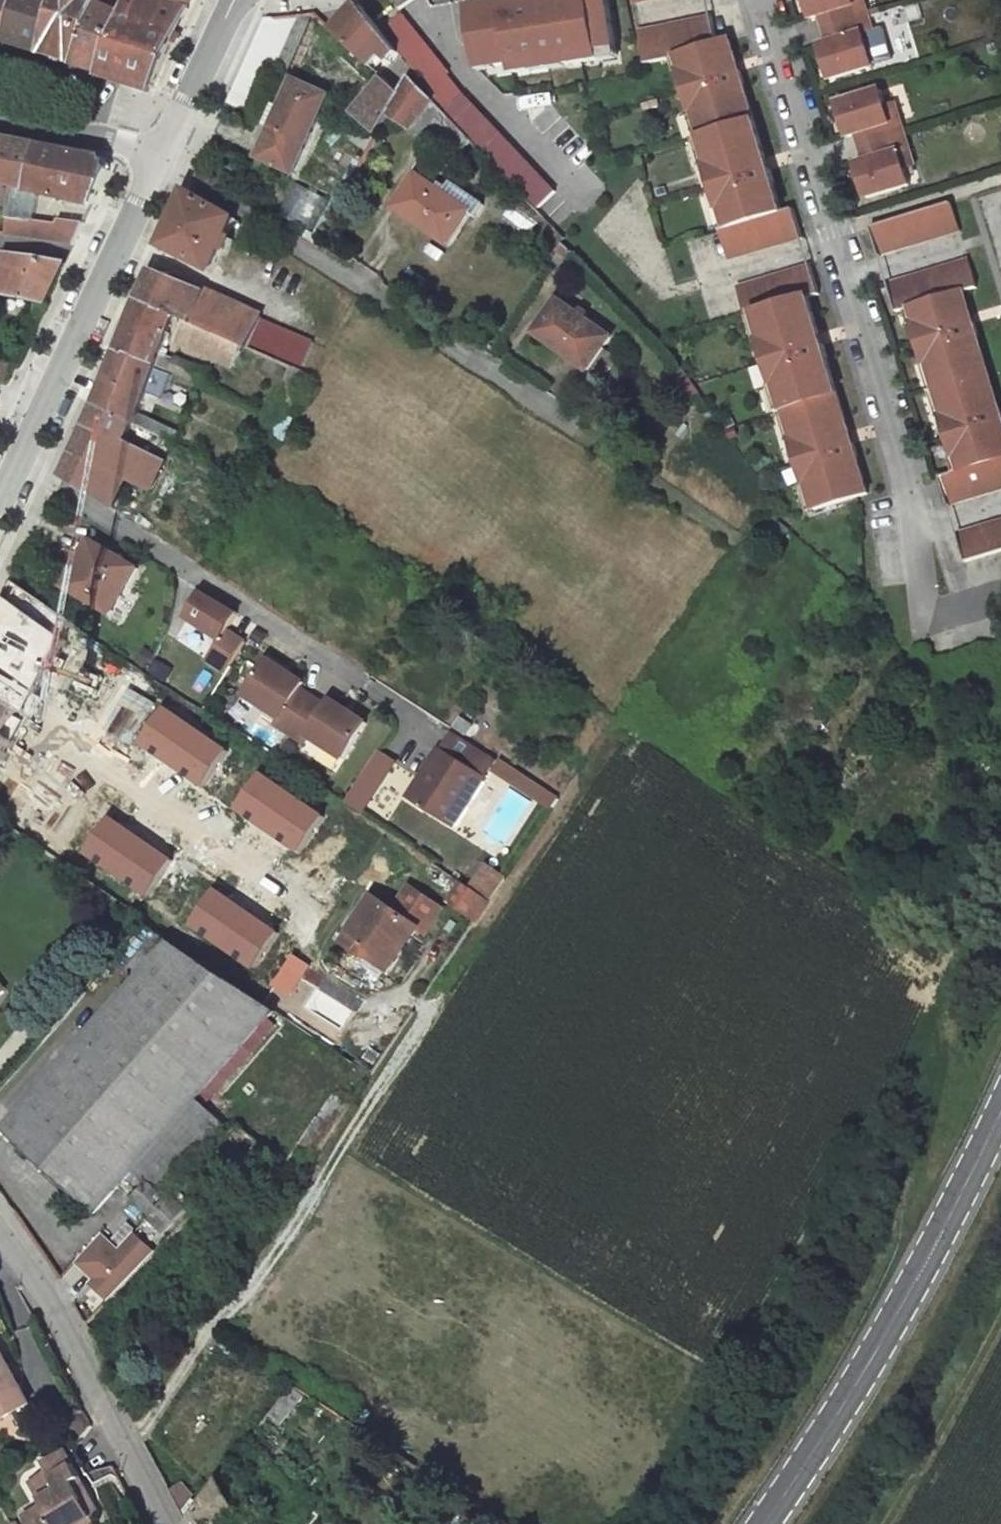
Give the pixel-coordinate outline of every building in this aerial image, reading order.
[(6,43),(18,0),(0,0),(0,41),(6,43)] [(6,43),(13,45),(31,51),(43,54),(58,0),(18,0),(6,43)] [(43,54),(51,57),(59,60),(73,64),(98,4),(99,0),(58,0),(43,54)] [(121,15),(141,21),(177,33),(188,8),(161,0),(126,0),(121,15)] [(188,8),(192,0),(161,0),(188,8)] [(464,6),(473,70),(533,61),(533,66),(555,63),(554,58),(571,55),(583,54),(585,65),(616,61),(607,0),(501,0),(464,6)] [(807,1),(810,11),(812,18),(822,15),(830,43),(820,46),(822,52),(826,62),(831,79),(874,66),(869,48),(864,33),(874,30),(865,1),(855,4),(854,0),(807,0),(807,1)] [(121,15),(98,4),(73,64),(87,68),(99,72),(121,15)] [(346,20),(334,32),(372,68),(383,56),(393,45),(382,32),(362,6),(356,11),(354,14),(354,16),(354,18),(355,20),(355,21),(357,22),(353,26),(346,20)] [(356,11),(346,20),(353,26),(357,22),(355,21),(355,20),(354,18),(354,16),(354,14),(356,11)] [(682,53),(719,42),(710,13),(640,28),(645,59),(669,57),(682,53)] [(450,72),(404,14),(382,32),(393,45),(399,52),(437,101),(435,103),(444,113),(464,95),(448,74),(450,72)] [(141,21),(121,15),(99,72),(107,74),(116,77),(141,21)] [(299,15),(266,19),(253,48),(228,104),(255,116),(299,15)] [(152,89),(177,33),(141,21),(116,77),(133,82),(152,89)] [(874,30),(864,33),(869,48),(878,45),(874,30)] [(719,42),(682,53),(686,67),(679,69),(679,70),(691,111),(692,112),(699,110),(702,119),(696,120),(701,137),(706,154),(712,152),(715,161),(707,164),(707,165),(720,209),(721,209),(729,207),(734,226),(783,212),(774,182),(775,182),(771,168),(769,169),(760,171),(757,159),(766,157),(744,84),(745,84),(741,70),(740,70),(731,72),(728,63),(737,61),(730,39),(719,42)] [(393,45),(383,56),(390,62),(399,52),(393,45)] [(324,47),(306,74),(317,82),(336,55),(324,47)] [(682,53),(669,57),(674,71),(679,70),(679,69),(686,67),(682,53)] [(583,54),(571,55),(573,67),(585,65),(583,54)] [(738,64),(737,61),(728,63),(731,72),(740,70),(738,64)] [(393,108),(390,115),(412,130),(458,160),(471,141),(444,113),(435,103),(411,76),(401,95),(393,108)] [(385,79),(375,91),(393,108),(401,95),(385,79)] [(329,96),(294,80),(282,107),(272,130),(269,135),(260,155),(259,158),(294,174),(329,96)] [(881,90),(838,103),(843,119),(846,129),(849,136),(858,133),(867,161),(857,164),(859,171),(862,181),(867,198),(910,184),(905,168),(900,152),(910,148),(901,119),(891,122),(886,106),(881,90)] [(375,91),(354,115),(364,124),(378,136),(390,115),(393,108),(375,91)] [(464,95),(444,113),(471,141),(537,210),(556,192),(464,95)] [(896,103),(886,106),(891,122),(901,119),(896,103)] [(282,107),(276,105),(266,127),(272,130),(282,107)] [(691,111),(686,112),(694,139),(701,137),(696,120),(702,119),(699,110),(692,112),(691,111)] [(378,136),(364,124),(356,142),(369,152),(378,136)] [(269,135),(263,132),(254,152),(260,155),(269,135)] [(701,137),(694,139),(702,166),(707,165),(707,164),(715,161),(712,152),(706,154),(701,137)] [(14,186),(30,190),(41,147),(0,138),(0,183),(14,186)] [(74,153),(41,147),(30,190),(39,192),(94,205),(110,171),(104,159),(74,153)] [(910,148),(900,152),(905,168),(915,164),(910,148)] [(766,157),(757,159),(760,171),(769,169),(768,163),(766,157)] [(438,190),(418,176),(398,204),(428,224),(424,229),(447,244),(469,213),(475,217),(483,205),(452,184),(448,190),(441,185),(438,190)] [(30,190),(14,186),(9,218),(33,223),(39,192),(30,190)] [(295,186),(287,205),(304,211),(311,192),(295,186)] [(237,219),(188,192),(163,248),(213,273),(223,249),(229,252),(234,240),(228,237),(237,219)] [(952,202),(871,227),(880,255),(960,230),(952,202)] [(428,224),(398,204),(395,209),(424,229),(428,224)] [(720,209),(716,210),(722,230),(734,226),(729,207),(721,209),(720,209)] [(783,212),(734,226),(722,230),(730,258),(803,237),(794,208),(783,212)] [(33,223),(9,218),(6,235),(74,245),(84,224),(60,221),(59,227),(33,223)] [(567,248),(563,244),(558,250),(562,253),(567,248)] [(575,255),(567,248),(562,253),(571,260),(575,255)] [(6,254),(1,267),(0,271),(0,294),(46,304),(65,264),(6,254)] [(917,306),(964,291),(977,287),(969,259),(889,283),(897,312),(904,310),(917,306)] [(748,315),(755,313),(808,297),(820,294),(811,265),(739,286),(748,315)] [(204,291),(153,271),(139,301),(174,316),(186,322),(190,323),(204,291)] [(263,317),(204,291),(190,323),(219,336),(243,347),(247,349),(249,345),(261,320),(263,317)] [(917,306),(921,320),(913,322),(914,323),(926,363),(926,364),(934,361),(936,370),(931,372),(936,389),(941,406),(947,404),(949,413),(942,415),(942,416),(954,456),(955,457),(962,455),(967,469),(1000,458),(1000,433),(998,434),(995,425),(1000,424),(1000,408),(1000,409),(978,336),(979,336),(975,322),(973,322),(965,325),(962,316),(971,313),(964,291),(917,306)] [(808,297),(755,313),(760,329),(766,327),(768,336),(761,339),(761,340),(775,385),(775,386),(783,384),(786,393),(780,394),(785,411),(790,428),(796,426),(798,435),(791,438),(791,439),(804,483),(805,484),(813,482),(815,491),(810,493),(815,509),(868,493),(857,457),(858,457),(854,443),(853,443),(843,446),(840,434),(849,431),(827,359),(828,358),(824,344),(823,345),(813,348),(810,335),(819,333),(808,297)] [(578,314),(558,300),(539,329),(568,349),(565,353),(588,369),(589,368),(602,377),(617,356),(604,347),(611,336),(607,334),(586,319),(590,313),(582,308),(578,314)] [(174,316),(139,301),(119,352),(156,365),(203,387),(209,372),(175,357),(175,359),(161,353),(174,316)] [(917,306),(904,310),(908,325),(914,323),(913,322),(921,320),(917,306)] [(611,328),(590,313),(586,319),(607,334),(611,328)] [(755,313),(748,315),(756,341),(761,340),(761,339),(768,336),(766,327),(760,329),(755,313)] [(971,313),(962,316),(965,325),(973,322),(972,319),(971,313)] [(314,342),(261,320),(249,345),(303,367),(314,342)] [(190,323),(186,322),(177,342),(210,357),(219,336),(190,323)] [(568,349),(539,329),(536,332),(565,353),(568,349)] [(819,333),(810,335),(813,348),(823,345),(821,338),(819,333)] [(243,347),(219,336),(210,357),(234,367),(243,347)] [(325,347),(314,342),(303,367),(314,372),(325,347)] [(156,365),(119,352),(97,405),(134,424),(138,414),(146,392),(155,368),(156,365)] [(926,363),(920,364),(929,391),(936,389),(931,372),(936,370),(934,361),(926,364),(926,363)] [(7,384),(16,367),(0,363),(0,383),(7,384)] [(683,367),(669,377),(682,396),(696,387),(683,367)] [(167,373),(155,368),(146,392),(157,397),(167,373)] [(775,385),(769,387),(778,413),(785,411),(780,394),(786,393),(783,384),(775,386),(775,385)] [(696,387),(682,396),(686,401),(700,392),(696,387)] [(936,389),(929,391),(937,418),(942,416),(942,415),(949,413),(947,404),(941,406),(936,389)] [(134,424),(97,405),(76,451),(127,479),(150,490),(164,461),(125,443),(134,425),(134,424)] [(293,419),(274,411),(271,418),(272,419),(289,426),(293,419)] [(785,411),(778,413),(786,440),(791,439),(791,438),(798,435),(796,426),(790,428),(785,411)] [(154,422),(138,414),(134,424),(134,425),(149,432),(154,422)] [(289,426),(272,419),(266,433),(284,441),(289,426)] [(179,434),(154,422),(149,432),(174,444),(179,434)] [(849,431),(840,434),(843,446),(853,443),(851,437),(849,431)] [(127,479),(76,451),(63,478),(112,510),(127,479)] [(954,456),(949,458),(954,473),(967,469),(962,455),(955,457),(954,456)] [(967,469),(954,473),(941,477),(949,505),(1000,489),(1000,458),(967,469)] [(804,483),(799,485),(807,511),(815,509),(810,493),(815,491),(813,482),(805,484),(804,483)] [(974,528),(983,557),(1000,551),(1000,520),(974,528)] [(974,528),(958,533),(967,562),(983,557),(974,528)] [(138,569),(91,541),(64,587),(110,615),(138,569)] [(237,613),(203,593),(188,618),(221,640),(208,660),(227,673),(246,642),(228,630),(237,613)] [(682,622),(689,612),(675,602),(667,613),(682,622)] [(853,619),(845,613),(838,621),(846,628),(853,619)] [(86,720),(111,668),(65,646),(46,686),(61,693),(55,705),(86,720)] [(154,655),(145,649),(137,662),(145,668),(154,655)] [(304,683),(268,660),(245,695),(280,718),(276,725),(305,743),(309,737),(344,759),(367,723),(331,700),(327,706),(300,689),(304,683)] [(197,785),(223,749),(162,707),(137,742),(197,785)] [(470,726),(459,719),(453,729),(464,736),(470,726)] [(72,844),(106,797),(0,720),(0,791),(72,844)] [(494,763),(451,735),(440,752),(439,751),(419,782),(432,790),(423,805),(453,825),(494,763)] [(985,751),(978,741),(971,746),(978,756),(985,751)] [(296,747),(288,742),(279,756),(287,760),(296,747)] [(361,808),(392,761),(377,751),(345,797),(361,808)] [(987,752),(980,758),(986,766),(993,761),(987,752)] [(556,796),(498,761),(490,773),(548,809),(556,796)] [(295,853),(320,817),(259,774),(233,809),(295,853)] [(432,790),(419,782),(410,796),(423,805),(432,790)] [(142,897),(168,861),(108,819),(82,855),(142,897)] [(487,866),(472,888),(490,901),(505,879),(487,866)] [(461,886),(451,902),(477,921),(490,902),(481,896),(479,899),(461,886)] [(375,897),(351,932),(367,943),(361,952),(389,971),(418,928),(423,932),(440,908),(410,887),(393,910),(375,897)] [(251,969),(276,933),(214,890),(189,926),(251,969)] [(351,932),(345,941),(361,952),(367,943),(351,932)] [(170,942),(162,936),(123,980),(125,983),(130,987),(170,942)] [(122,995),(1,1130),(93,1214),(134,1169),(194,1102),(276,1012),(170,942),(130,987),(125,983),(118,991),(122,995)] [(306,966),(291,955),(270,984),(285,995),(306,966)] [(194,1102),(134,1169),(163,1195),(223,1128),(194,1102)] [(156,1226),(164,1234),(186,1211),(171,1196),(167,1201),(148,1184),(135,1198),(153,1215),(149,1219),(156,1226)] [(133,1196),(120,1209),(141,1228),(144,1224),(149,1219),(153,1215),(135,1198),(133,1196)] [(156,1226),(149,1219),(144,1224),(151,1230),(156,1226)] [(78,1261),(97,1278),(92,1284),(109,1300),(156,1253),(136,1234),(120,1251),(103,1235),(78,1261)] [(219,1342),(213,1338),(206,1348),(213,1354),(219,1342)] [(213,1354),(206,1348),(199,1358),(206,1363),(213,1354)] [(30,1404),(0,1349),(0,1420),(30,1404)] [(292,1386),(273,1410),(283,1418),(303,1394),(292,1386)] [(75,1448),(68,1452),(82,1478),(89,1475),(75,1448)] [(30,1481),(43,1505),(23,1517),(27,1523),(83,1523),(95,1518),(102,1514),(91,1494),(84,1498),(76,1483),(82,1479),(82,1478),(68,1452),(67,1449),(43,1462),(48,1471),(30,1481)] [(82,1479),(76,1483),(84,1498),(91,1494),(82,1479)] [(187,1523),(216,1523),(235,1513),(216,1482),(186,1521),(187,1523)] [(181,1483),(171,1490),(181,1511),(193,1495),(181,1483)]
